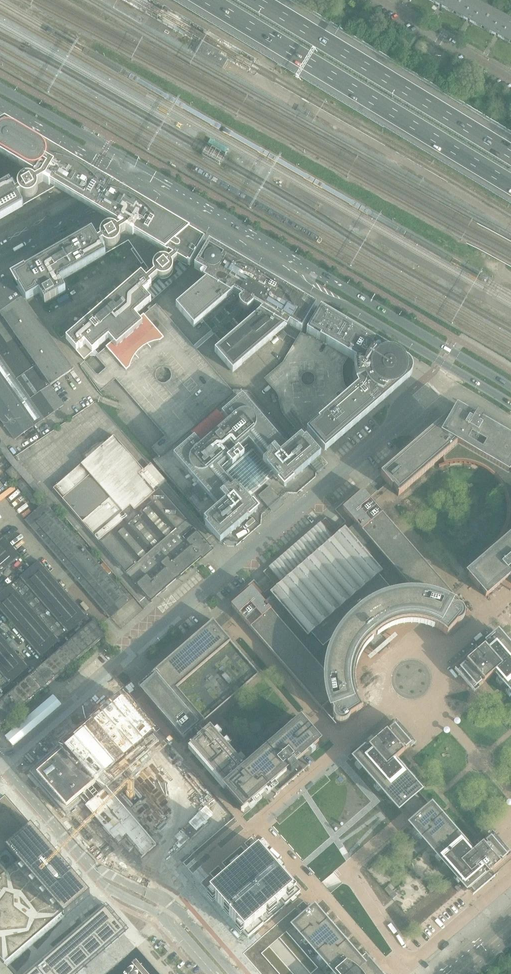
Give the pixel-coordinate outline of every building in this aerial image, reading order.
[(454,14),(461,0),(428,0),(454,14)] [(492,10),(472,0),(461,0),(454,14),(482,29),(492,10)] [(506,18),(492,10),(482,29),(510,43),(510,42),(510,21),(506,18)] [(16,129),(0,120),(0,221),(23,207),(23,206),(48,192),(49,193),(50,193),(52,193),(52,192),(52,190),(55,188),(64,194),(90,209),(111,222),(92,233),(92,232),(20,273),(12,278),(19,288),(17,289),(18,291),(28,306),(35,301),(41,298),(45,304),(66,292),(59,281),(128,242),(136,252),(133,254),(141,265),(143,264),(148,269),(76,332),(75,331),(66,339),(84,360),(90,355),(89,355),(92,352),(94,350),(108,339),(114,333),(134,316),(151,301),(143,293),(151,286),(149,284),(157,277),(159,278),(162,279),(165,279),(168,278),(170,276),(172,274),(173,271),(173,268),(172,265),(172,264),(177,260),(187,266),(188,265),(190,266),(191,264),(196,255),(200,248),(205,241),(137,201),(130,193),(124,188),(115,182),(107,177),(99,173),(92,171),(90,170),(81,168),(16,129)] [(316,307),(267,278),(264,276),(263,275),(261,274),(209,244),(205,251),(204,251),(194,268),(211,278),(209,280),(186,300),(185,300),(213,333),(241,365),(242,365),(241,364),(282,329),(287,335),(296,340),(302,331),(312,314),(316,307)] [(28,306),(18,291),(17,289),(9,279),(0,285),(0,359),(2,362),(9,356),(23,347),(50,386),(73,369),(72,369),(32,311),(28,306)] [(114,333),(108,339),(112,344),(99,355),(94,350),(92,352),(106,368),(99,375),(96,375),(84,360),(82,362),(80,364),(101,392),(116,379),(165,436),(151,448),(158,456),(153,460),(206,519),(218,508),(207,496),(201,501),(191,490),(197,484),(173,456),(194,438),(201,447),(202,446),(190,433),(216,410),(228,424),(228,423),(221,415),(242,397),(287,448),(293,443),(249,392),(232,391),(195,348),(157,304),(138,321),(134,316),(114,333)] [(324,453),(409,379),(411,377),(412,374),(413,372),(413,369),(412,366),(410,363),(408,362),(320,310),(306,333),(348,358),(355,362),(353,365),(353,372),(353,378),(355,384),(355,385),(356,385),(357,388),(351,393),(308,430),(306,432),(324,453)] [(343,379),(343,375),(343,372),(343,367),(348,358),(306,333),(302,331),(296,340),(283,363),(264,379),(276,392),(277,394),(278,396),(279,398),(279,401),(280,404),(281,409),(281,411),(282,413),(283,414),(284,416),(287,414),(291,411),(308,430),(351,393),(345,386),(344,382),(343,379)] [(50,386),(23,347),(9,356),(22,376),(16,381),(30,400),(36,396),(50,415),(64,405),(50,386)] [(16,381),(22,376),(9,356),(2,362),(0,363),(0,378),(33,426),(44,419),(50,415),(36,396),(30,400),(16,381)] [(0,378),(0,420),(11,435),(14,440),(33,426),(0,378)] [(194,438),(173,456),(197,484),(191,490),(201,501),(207,496),(218,508),(206,519),(204,520),(204,521),(207,525),(205,526),(219,542),(220,543),(222,542),(257,511),(242,494),(245,491),(248,488),(252,481),(253,482),(255,482),(256,481),(256,480),(255,479),(262,475),(266,474),(269,471),(284,488),(310,465),(317,459),(321,456),(320,456),(306,439),(305,439),(304,440),(301,437),(293,443),(287,448),(242,397),(221,415),(228,423),(228,424),(216,410),(190,433),(202,446),(201,447),(194,438)] [(378,491),(486,615),(493,624),(503,616),(510,609),(510,444),(494,434),(499,426),(500,427),(501,426),(474,411),(474,412),(475,412),(470,420),(456,412),(452,419),(448,417),(380,476),(387,483),(382,487),(378,491)] [(211,549),(159,489),(163,485),(166,482),(151,464),(148,467),(143,470),(114,437),(82,464),(54,488),(95,536),(150,601),(201,557),(202,559),(212,550),(211,549)] [(131,601),(52,509),(56,505),(13,458),(11,456),(0,439),(0,450),(12,466),(6,472),(14,481),(21,476),(23,479),(16,485),(33,503),(38,499),(44,505),(25,522),(110,620),(112,618),(131,601)] [(285,504),(280,499),(269,486),(258,496),(274,514),(285,504)] [(464,613),(463,611),(462,609),(459,608),(457,607),(454,607),(450,604),(445,602),(453,595),(373,502),(363,491),(343,508),(341,505),(335,510),(345,522),(341,526),(336,530),(326,518),(263,572),(274,584),(269,588),(264,592),(254,580),(248,585),(250,588),(231,605),(241,617),(321,709),(329,702),(331,708),(333,712),(333,713),(333,716),(334,718),(335,720),(337,722),(339,723),(342,723),(345,723),(347,721),(349,719),(350,717),(362,709),(361,707),(358,702),(356,696),(354,689),(353,683),(353,677),(354,670),(355,664),(358,658),(361,652),(364,646),(369,642),(379,654),(390,644),(380,632),(381,631),(386,628),(392,625),(398,623),(405,622),(411,621),(418,622),(424,623),(430,625),(436,628),(442,631),(447,635),(457,624),(458,624),(460,623),(462,621),(464,619),(464,616),(464,613)] [(19,556),(19,557),(20,556),(3,537),(3,538),(0,540),(0,572),(19,556)] [(87,616),(39,562),(39,561),(30,569),(20,578),(16,581),(64,637),(78,625),(82,631),(89,625),(83,619),(87,616)] [(16,581),(12,585),(0,595),(0,609),(40,656),(40,657),(44,654),(49,659),(55,654),(50,649),(64,637),(16,581)] [(54,677),(105,633),(101,628),(94,621),(92,622),(89,625),(82,631),(55,654),(49,659),(43,664),(54,677)] [(213,621),(138,686),(184,739),(193,731),(198,738),(189,745),(244,808),(275,781),(281,788),(280,789),(281,790),(292,780),(304,770),(303,769),(302,770),(295,762),(319,741),(301,721),(246,769),(210,727),(205,731),(200,725),(259,674),(223,633),(213,621)] [(0,635),(0,682),(5,687),(19,676),(24,681),(30,676),(25,670),(29,667),(28,666),(0,635)] [(497,635),(484,646),(469,660),(460,667),(462,668),(457,672),(472,690),(477,686),(478,687),(486,680),(495,673),(507,687),(510,692),(510,650),(497,635)] [(47,684),(54,677),(43,664),(30,676),(24,681),(22,683),(0,701),(0,724),(47,684)] [(393,761),(405,775),(419,791),(418,792),(421,796),(424,799),(430,806),(432,805),(462,841),(472,852),(480,845),(488,838),(489,839),(494,835),(492,832),(510,854),(510,692),(507,687),(495,673),(486,680),(478,687),(477,686),(472,690),(475,692),(474,693),(454,670),(439,684),(412,707),(396,721),(416,744),(415,744),(413,741),(408,746),(409,747),(401,754),(393,761)] [(123,697),(36,772),(67,808),(79,798),(119,843),(121,841),(129,851),(135,846),(143,856),(152,848),(159,856),(163,853),(176,867),(230,820),(123,697)] [(405,775),(393,761),(401,754),(409,747),(408,746),(413,741),(398,724),(393,728),(392,727),(383,734),(375,741),(368,747),(355,759),(399,809),(407,802),(407,801),(418,792),(419,791),(405,775)] [(6,967),(63,918),(90,895),(33,829),(5,797),(0,801),(0,961),(6,967)] [(411,823),(412,824),(416,829),(442,858),(454,872),(465,885),(465,886),(469,890),(470,889),(475,894),(472,896),(473,896),(495,876),(492,878),(488,874),(497,865),(506,858),(505,857),(509,853),(510,855),(510,854),(492,832),(494,835),(489,839),(488,838),(480,845),(472,852),(462,841),(432,805),(430,806),(420,816),(419,816),(411,823)] [(263,848),(210,894),(249,939),(302,893),(263,848)] [(388,886),(384,889),(389,895),(393,891),(388,886)] [(293,925),(294,926),(333,971),(336,973),(383,973),(365,953),(364,954),(365,955),(360,960),(314,907),(293,925)] [(29,973),(73,973),(83,965),(87,969),(88,968),(87,967),(103,953),(104,952),(105,953),(106,952),(105,952),(102,948),(118,934),(100,913),(49,956),(49,955),(48,956),(45,958),(43,959),(44,960),(40,963),(37,966),(37,967),(36,968),(29,973)] [(6,967),(0,961),(0,973),(12,973),(6,967)]
